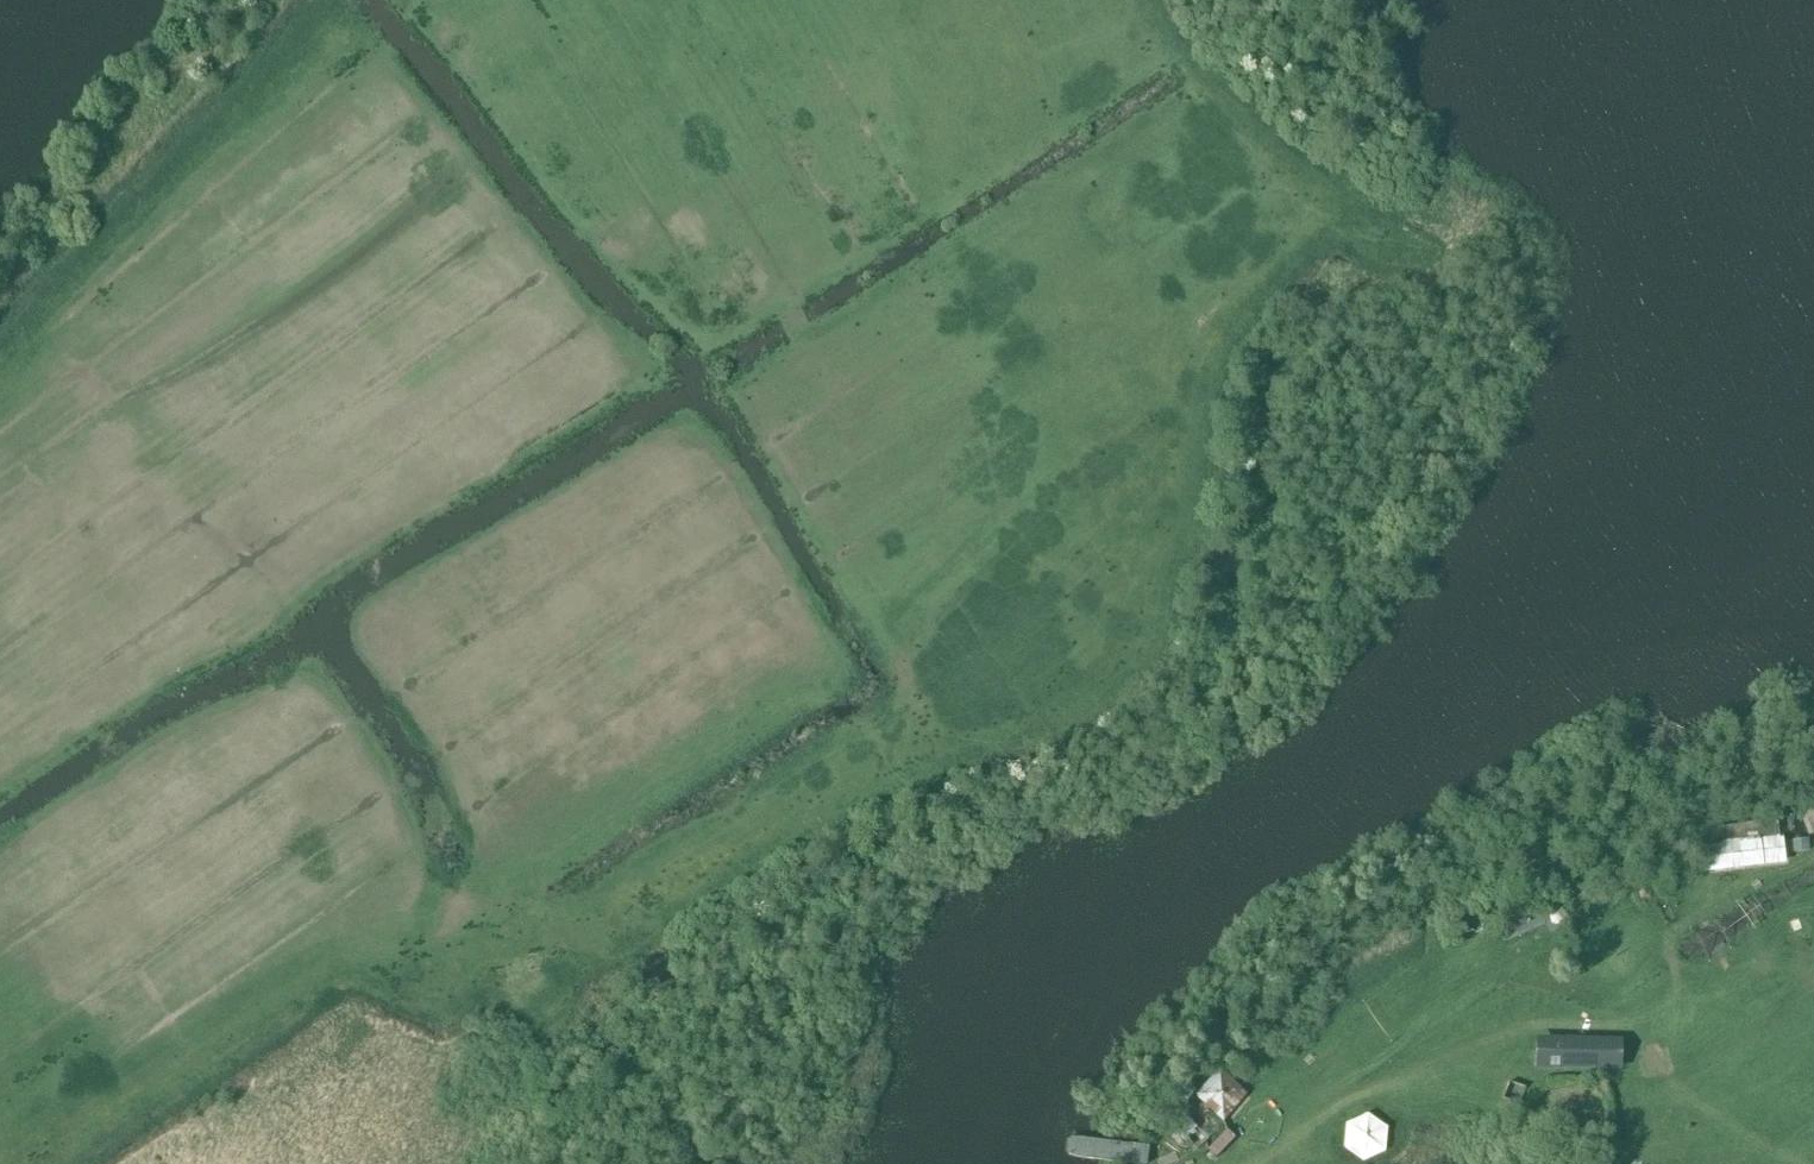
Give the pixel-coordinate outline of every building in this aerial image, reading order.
[(1700,869),(1785,863),(1782,817),(1721,821),(1722,837),(1698,839),(1700,869)] [(1721,923),(1701,924),(1701,941),(1722,941),(1721,923)] [(1621,1071),(1622,1039),(1536,1037),(1536,1069),(1621,1071)] [(1225,1119),(1251,1091),(1221,1064),(1195,1092),(1225,1119)] [(1194,1100),(1176,1124),(1189,1134),(1208,1111),(1194,1100)]
